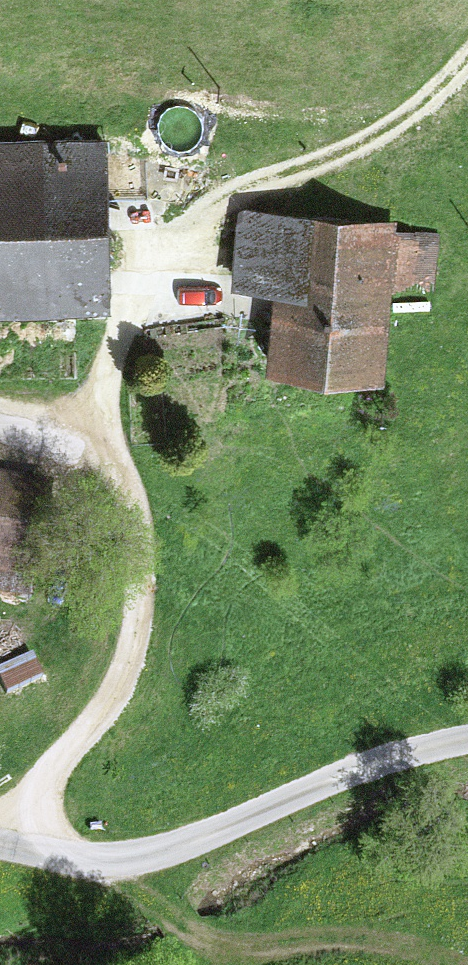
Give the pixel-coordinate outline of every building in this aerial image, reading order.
[(106,298),(102,149),(0,155),(0,301),(106,298)] [(277,285),(269,371),(372,378),(381,280),(424,284),(428,244),(384,240),(385,227),(239,213),(234,281),(277,285)] [(0,460),(0,578),(36,582),(52,467),(0,460)]
